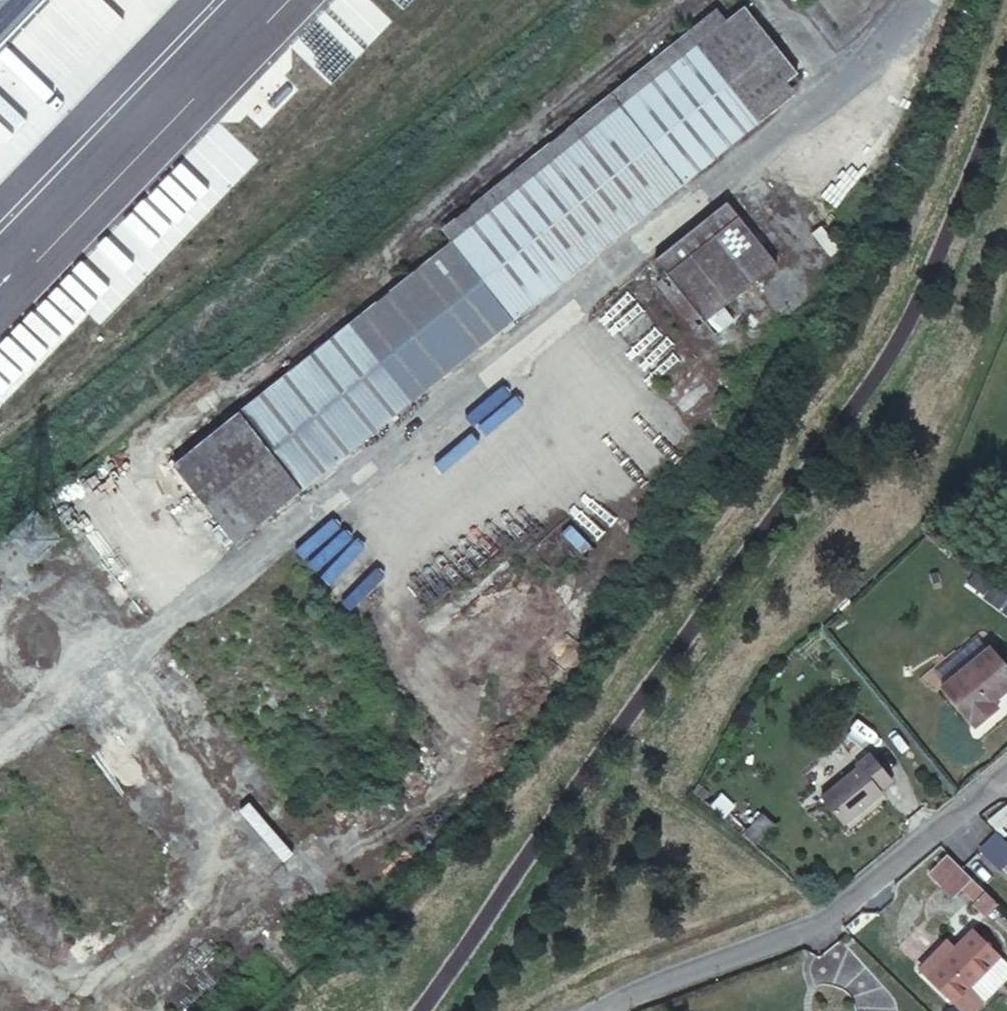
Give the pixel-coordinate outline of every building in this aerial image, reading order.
[(45,0),(0,0),(0,46),(45,0)] [(841,29),(877,0),(818,0),(841,29)] [(408,278),(176,465),(238,546),(809,88),(744,7),(728,20),(720,10),(443,231),(451,243),(440,251),(431,242),(399,267),(408,278)] [(727,203),(656,260),(707,323),(777,265),(727,203)] [(938,685),(974,728),(999,707),(994,701),(1006,690),(1006,666),(988,643),(938,685)] [(858,763),(819,795),(843,825),(882,792),(881,791),(893,781),(868,751),(856,761),(858,763)] [(997,833),(985,843),(995,855),(1002,862),(1004,864),(1006,862),(1006,843),(997,833)] [(990,860),(990,859),(985,865),(992,872),(997,866),(990,860)] [(985,915),(998,903),(982,888),(970,899),(985,915)] [(973,929),(942,958),(968,985),(998,953),(973,929)]
